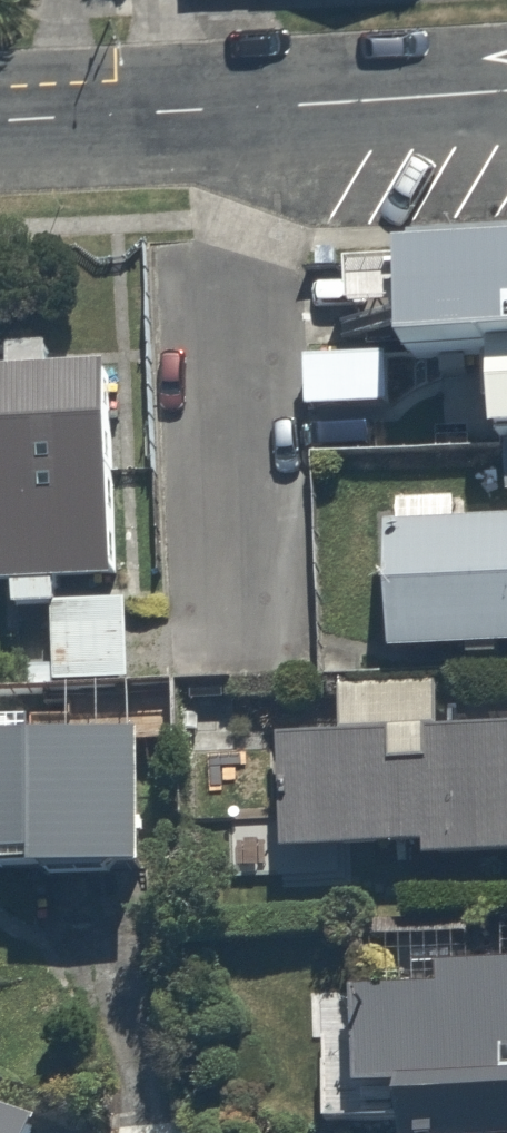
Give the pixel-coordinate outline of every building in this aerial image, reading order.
[(320,242),(322,339),(506,334),(506,237),(320,242)] [(431,350),(434,433),(506,431),(506,348),(431,350)] [(312,355),(312,416),(402,417),(402,356),(312,355)] [(25,589),(25,609),(68,609),(68,689),(139,689),(139,608),(123,608),(123,357),(0,358),(0,589),(25,589)] [(332,526),(335,648),(506,643),(506,522),(332,526)] [(448,866),(506,866),(506,735),(440,735),(440,692),(354,692),(354,738),(303,738),(304,850),(448,849),(448,866)] [(20,865),(20,880),(169,880),(168,740),(0,741),(0,865),(20,865)] [(368,967),(369,1094),(427,1093),(428,1132),(506,1132),(506,966),(368,967)] [(69,1129),(0,1103),(0,1132),(68,1132),(69,1129)]
